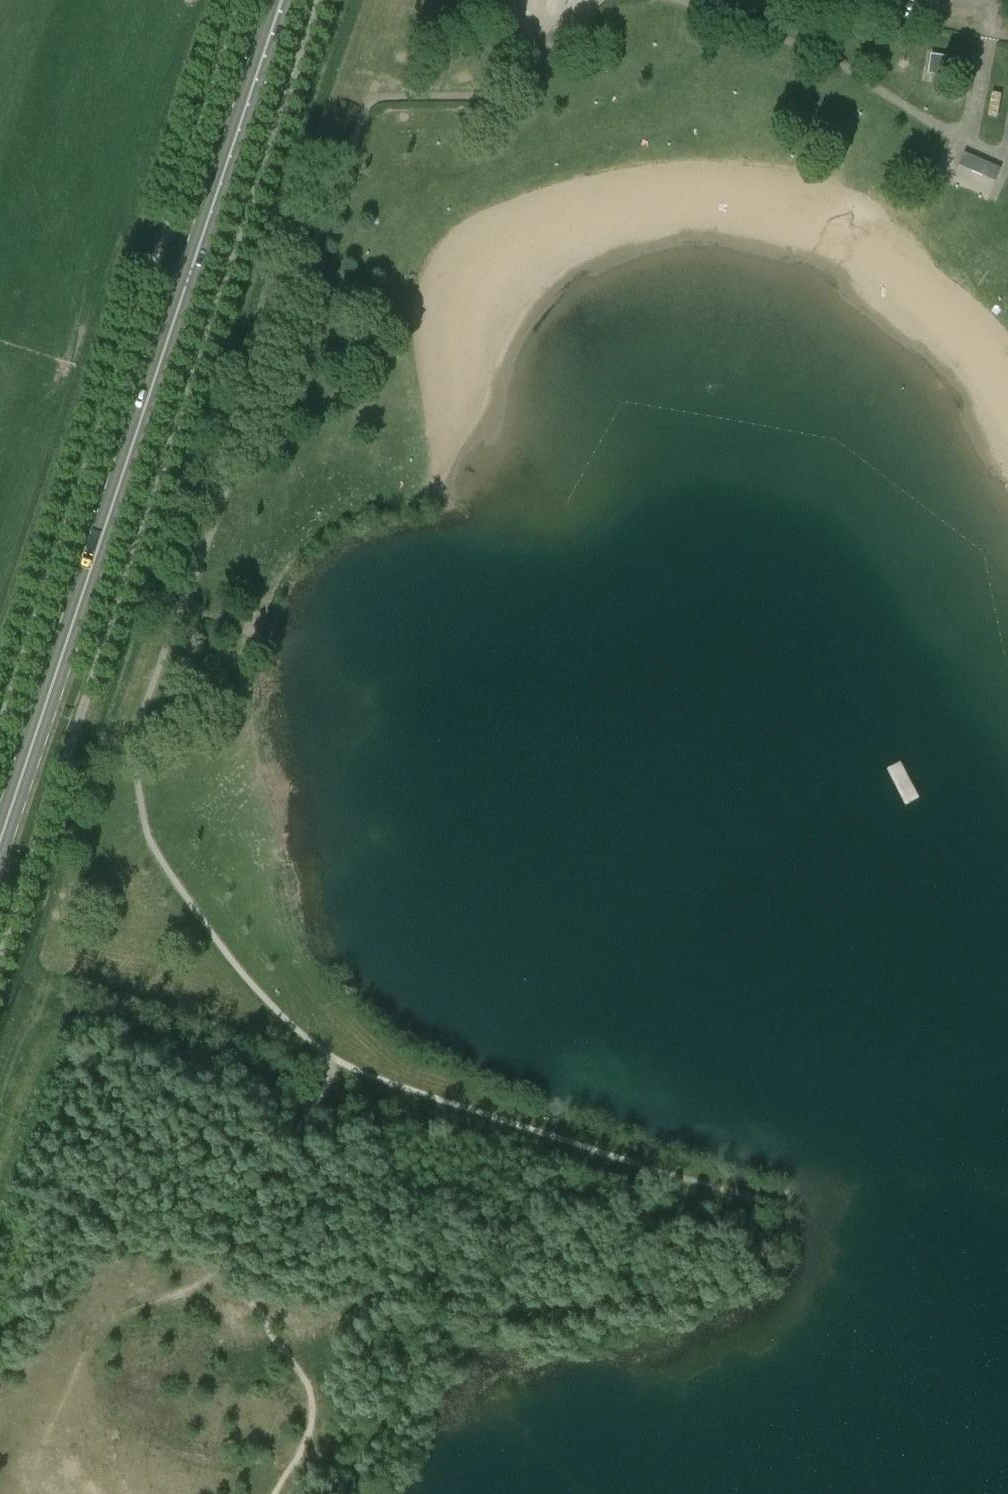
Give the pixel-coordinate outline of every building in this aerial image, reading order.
[(931,55),(929,74),(943,75),(946,57),(931,55)] [(959,167),(994,182),(996,183),(1001,170),(965,154),(959,167)]
